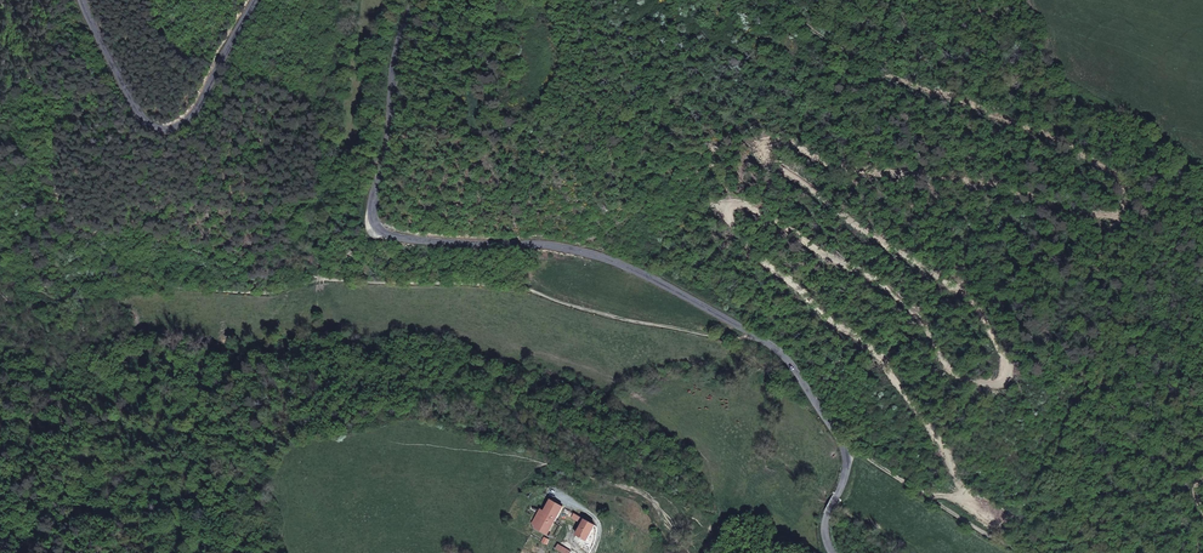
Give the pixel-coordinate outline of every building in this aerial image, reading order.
[(563,514),(573,520),(577,512),(553,499),(533,534),(552,545),(554,539),(549,536),(563,514)] [(577,512),(573,520),(575,518),(579,521),(583,515),(577,512)] [(589,519),(580,534),(585,538),(580,544),(585,547),(599,525),(589,519)] [(558,548),(566,552),(579,552),(561,543),(558,548)]
